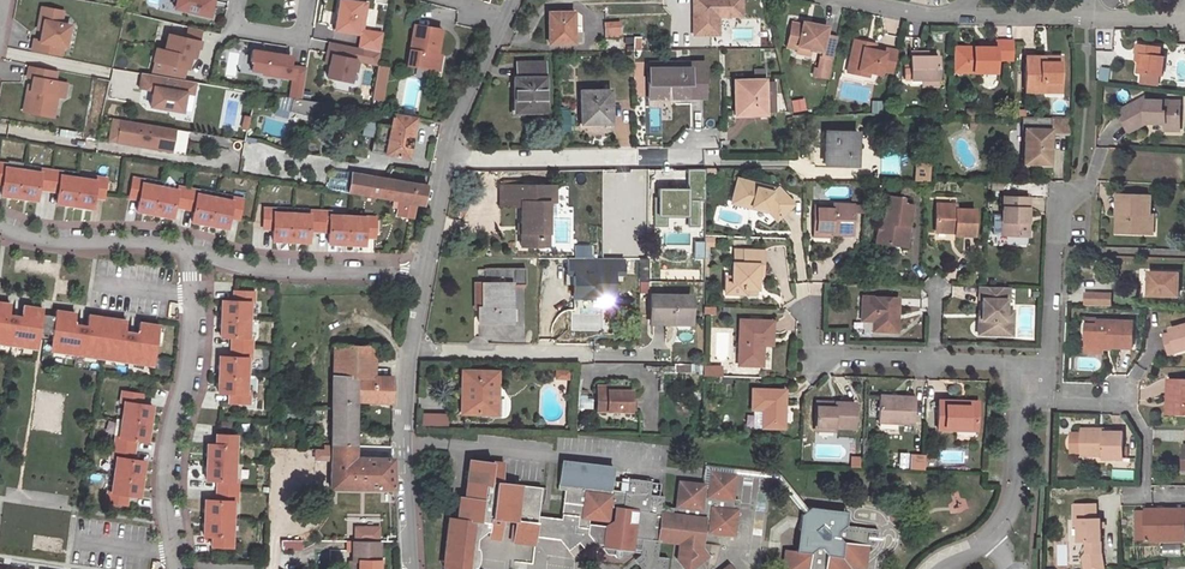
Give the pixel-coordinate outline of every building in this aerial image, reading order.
[(173,1),(181,4),(185,11),(209,16),(212,6),(210,5),(211,0),(173,0),(173,1)] [(346,0),(339,0),(334,31),(361,35),(359,49),(361,49),(379,53),(382,33),(362,30),(367,4),(346,0)] [(693,35),(709,35),(709,15),(718,15),(740,16),(740,0),(693,0),(693,35)] [(42,7),(39,20),(44,21),(42,30),(40,40),(34,39),(32,49),(56,54),(58,44),(62,45),(65,46),(69,25),(60,24),(62,11),(42,7)] [(573,13),(549,13),(549,44),(571,43),(571,33),(573,33),(573,13)] [(718,35),(718,15),(709,15),(709,35),(718,35)] [(604,37),(621,37),(621,22),(604,22),(604,37)] [(828,80),(837,38),(825,36),(826,29),(804,24),(803,27),(794,25),(788,48),(798,51),(799,47),(812,50),(821,52),(820,55),(820,57),(822,57),(819,71),(817,70),(814,70),(812,76),(828,80)] [(442,29),(414,25),(408,65),(435,70),(438,54),(442,29)] [(188,27),(186,38),(200,42),(202,30),(188,27)] [(165,50),(157,49),(154,61),(187,69),(190,57),(194,58),(196,48),(198,48),(200,42),(186,38),(169,34),(165,50)] [(892,72),(896,50),(884,48),(883,51),(873,49),(862,47),(864,41),(853,39),(847,67),(868,71),(879,73),(880,69),(892,72)] [(1013,61),(1013,42),(996,41),(996,45),(996,49),(980,48),(966,48),(966,52),(953,52),(953,73),(996,73),(996,60),(1013,61)] [(1139,52),(1138,62),(1136,73),(1161,77),(1165,56),(1159,55),(1160,46),(1135,42),(1134,51),(1139,52)] [(359,49),(330,43),(328,55),(332,56),(330,64),(328,77),(351,82),(353,71),(356,72),(361,49),(359,49)] [(285,55),(251,50),(250,60),(251,61),(250,70),(261,71),(261,73),(292,78),(289,97),(301,99),(306,68),(289,66),(290,59),(284,58),(285,55)] [(920,58),(919,53),(910,53),(910,79),(923,80),(938,80),(937,58),(928,58),(920,58)] [(1043,58),(1044,56),(1024,56),(1025,92),(1043,92),(1044,80),(1060,79),(1060,55),(1048,56),(1048,59),(1043,58)] [(187,69),(154,61),(151,75),(184,80),(187,69)] [(544,62),(518,63),(518,77),(514,77),(515,111),(544,111),(544,62)] [(693,68),(679,68),(650,68),(650,97),(705,96),(704,62),(693,62),(693,68)] [(387,67),(377,65),(372,99),(381,101),(387,67)] [(56,72),(29,67),(27,77),(33,78),(31,86),(30,91),(27,90),(23,111),(47,116),(51,95),(56,96),(63,97),(66,84),(54,81),(56,72)] [(868,71),(847,67),(846,71),(867,75),(868,71)] [(151,75),(141,73),(138,88),(152,90),(149,106),(181,112),(184,93),(192,94),(194,82),(184,80),(151,75)] [(1059,92),(1060,79),(1044,80),(1043,92),(1059,92)] [(734,81),(735,109),(751,109),(752,115),(765,115),(765,112),(775,111),(774,91),(769,91),(769,82),(764,82),(764,80),(734,81)] [(610,90),(581,91),(581,123),(611,123),(610,90)] [(51,95),(47,116),(52,117),(56,96),(51,95)] [(1153,116),(1153,122),(1166,123),(1166,126),(1180,127),(1181,103),(1147,101),(1145,98),(1121,111),(1130,131),(1148,122),(1148,116),(1153,116)] [(807,104),(794,104),(794,112),(807,112),(807,104)] [(340,116),(354,118),(356,108),(342,106),(340,116)] [(356,108),(354,118),(361,119),(364,109),(356,108)] [(415,117),(393,114),(391,126),(376,123),(372,151),(408,158),(415,117)] [(175,129),(113,118),(110,133),(118,134),(117,141),(171,151),(175,129)] [(175,129),(171,151),(183,153),(187,131),(175,129)] [(1044,139),(1045,129),(1025,129),(1023,163),(1049,164),(1050,140),(1044,139)] [(847,152),(848,132),(826,131),(824,165),(856,166),(857,153),(854,153),(847,152)] [(118,134),(110,133),(109,140),(117,141),(118,134)] [(332,159),(344,161),(348,146),(335,145),(332,159)] [(348,146),(344,161),(345,161),(352,163),(353,155),(348,147),(348,146)] [(23,169),(6,167),(6,163),(0,162),(0,182),(3,182),(1,194),(19,197),(23,169)] [(280,165),(272,164),(269,175),(278,177),(280,165)] [(288,167),(280,165),(278,177),(286,178),(288,167)] [(38,188),(48,189),(51,170),(40,168),(40,172),(23,169),(19,197),(36,199),(38,188)] [(74,204),(78,177),(61,175),(61,171),(51,170),(48,189),(58,190),(56,202),(74,204)] [(351,173),(348,192),(423,204),(427,186),(351,173)] [(103,197),(106,178),(96,176),(95,180),(78,177),(74,204),(92,207),(93,196),(103,197)] [(154,213),(159,186),(143,183),(143,179),(133,177),(129,196),(139,198),(136,210),(154,213)] [(754,184),(735,180),(730,204),(749,208),(750,205),(765,208),(775,219),(792,204),(776,186),(772,190),(753,186),(754,184)] [(540,233),(548,233),(548,202),(554,202),(555,186),(500,185),(500,205),(521,206),(521,245),(540,246),(540,233)] [(174,206),(184,207),(188,188),(177,186),(177,190),(159,186),(154,213),(172,216),(174,206)] [(209,224),(214,197),(197,194),(198,190),(188,188),(184,207),(193,209),(191,221),(209,224)] [(892,239),(904,240),(908,203),(898,202),(899,196),(884,194),(881,220),(877,220),(874,241),(892,243),(892,239)] [(1145,224),(1153,225),(1154,215),(1150,214),(1151,196),(1118,195),(1118,213),(1122,213),(1123,218),(1121,218),(1120,232),(1144,233),(1145,224)] [(239,218),(242,199),(232,197),(231,200),(214,197),(209,224),(227,227),(229,216),(239,218)] [(1027,197),(1003,197),(1001,235),(1026,235),(1027,197)] [(832,207),(814,206),(813,233),(851,234),(852,204),(832,203),(832,207)] [(955,206),(935,205),(934,230),(953,231),(953,235),(973,236),(974,210),(954,209),(955,206)] [(272,240),(290,241),(292,213),(274,212),(274,209),(264,208),(263,228),(272,228),(272,240)] [(318,230),(319,211),(308,211),(308,214),(292,213),(290,241),(307,241),(308,230),(318,230)] [(328,243),(346,244),(347,216),(329,215),(329,212),(319,211),(318,230),(328,231),(328,243)] [(373,237),(374,217),(347,216),(346,244),(363,245),(364,237),(373,237)] [(1153,233),(1153,225),(1145,224),(1144,233),(1153,233)] [(550,233),(548,233),(540,233),(540,246),(540,247),(550,247),(550,233)] [(756,264),(761,264),(761,251),(743,250),(742,263),(732,262),(731,276),(731,281),(729,281),(728,294),(744,295),(744,289),(755,289),(756,275),(756,264)] [(591,294),(613,294),(613,274),(622,274),(622,259),(567,258),(567,273),(574,273),(574,298),(591,299),(591,294)] [(484,268),(484,284),(511,285),(525,284),(525,268),(484,268)] [(1179,273),(1150,272),(1149,295),(1179,296),(1179,273)] [(511,285),(484,284),(480,283),(480,305),(477,305),(477,322),(511,323),(511,285)] [(1008,287),(978,286),(978,295),(981,298),(980,311),(980,319),(977,322),(976,333),(1003,334),(1004,310),(1005,299),(1007,300),(1008,287)] [(254,291),(234,290),(234,300),(222,299),(221,317),(249,318),(250,301),(253,301),(254,291)] [(1085,293),(1085,305),(1110,306),(1111,294),(1085,293)] [(651,322),(669,322),(669,318),(690,318),(690,297),(651,296),(651,322)] [(895,314),(898,314),(898,299),(862,298),(862,321),(873,321),(873,332),(898,333),(898,322),(895,322),(895,314)] [(38,338),(42,313),(42,308),(23,305),(21,317),(9,315),(10,303),(0,302),(0,342),(32,347),(34,337),(38,338)] [(75,313),(56,310),(55,315),(47,314),(44,339),(56,341),(55,349),(97,356),(98,346),(107,348),(106,357),(153,364),(158,325),(139,322),(137,334),(124,332),(126,320),(88,315),(86,327),(73,325),(75,313)] [(1011,335),(1012,311),(1004,310),(1003,334),(1011,335)] [(44,339),(47,314),(42,313),(38,338),(44,339)] [(249,318),(221,317),(221,335),(232,336),(232,346),(252,347),(252,336),(248,336),(249,318)] [(764,336),(773,337),(773,322),(740,320),(739,365),(762,366),(763,342),(764,336)] [(1098,325),(1088,325),(1086,347),(1102,348),(1102,346),(1103,343),(1109,343),(1109,346),(1133,346),(1134,322),(1098,321),(1098,325)] [(1170,328),(1170,332),(1162,334),(1168,352),(1184,348),(1184,324),(1170,328)] [(330,445),(355,447),(355,402),(355,378),(371,379),(371,402),(392,403),(391,377),(373,375),(374,347),(331,345),(330,445)] [(97,356),(106,357),(107,348),(98,346),(97,356)] [(251,357),(252,347),(232,346),(231,356),(220,355),(219,373),(247,374),(248,357),(251,357)] [(690,364),(675,364),(675,372),(690,373),(690,364)] [(721,367),(703,366),(702,375),(720,376),(721,367)] [(569,369),(557,368),(556,377),(568,378),(569,369)] [(491,399),(495,399),(495,372),(465,372),(464,397),(461,397),(460,412),(491,413),(491,399)] [(247,374),(219,373),(218,391),(230,392),(229,402),(249,402),(249,392),(246,392),(247,374)] [(355,378),(355,402),(371,402),(371,379),(355,378)] [(1168,396),(1172,396),(1171,414),(1184,414),(1184,381),(1169,380),(1168,396)] [(606,396),(607,391),(607,386),(597,386),(597,396),(606,396)] [(787,390),(753,388),(752,408),(763,409),(762,428),(785,428),(787,390)] [(630,391),(607,391),(606,396),(597,396),(596,410),(630,411),(630,410),(630,398),(630,391)] [(125,401),(122,419),(150,422),(152,405),(141,403),(142,395),(122,392),(121,401),(125,401)] [(913,397),(878,395),(877,422),(913,424),(913,397)] [(835,406),(817,405),(816,430),(835,431),(835,426),(853,426),(855,402),(836,401),(835,406)] [(958,405),(959,402),(939,401),(938,428),(976,430),(977,406),(958,405)] [(449,412),(422,412),(422,424),(448,425),(449,412)] [(147,440),(150,422),(122,419),(120,436),(116,435),(115,446),(137,449),(139,439),(147,440)] [(1123,459),(1123,433),(1104,433),(1098,433),(1098,430),(1081,429),(1081,433),(1070,433),(1070,453),(1081,453),(1081,455),(1104,456),(1103,459),(1123,459)] [(236,434),(216,433),(216,443),(207,442),(207,461),(235,462),(236,434)] [(355,457),(355,447),(330,445),(329,488),(383,489),(395,490),(393,458),(355,457)] [(137,449),(115,446),(113,456),(117,457),(114,474),(142,477),(144,460),(136,459),(137,449)] [(925,470),(925,455),(910,454),(910,469),(925,470)] [(851,456),(851,466),(860,466),(860,457),(851,456)] [(235,462),(207,461),(206,478),(217,479),(217,489),(237,490),(237,479),(234,479),(235,462)] [(444,543),(476,547),(477,537),(486,530),(490,530),(489,538),(500,539),(502,519),(516,521),(514,542),(534,544),(535,536),(559,539),(564,544),(575,537),(579,542),(586,551),(596,544),(604,545),(603,550),(607,554),(614,555),(617,558),(620,555),(628,556),(633,552),(634,548),(634,545),(641,546),(641,549),(640,555),(647,563),(644,565),(639,568),(666,568),(667,558),(658,556),(659,541),(678,543),(676,561),(700,564),(701,546),(703,524),(703,521),(710,521),(710,525),(709,533),(734,535),(736,512),(735,512),(736,500),(732,499),(735,475),(710,472),(708,492),(701,491),(702,486),(680,483),(676,508),(663,507),(664,497),(650,495),(651,481),(629,479),(627,492),(611,490),(613,472),(561,466),(558,488),(565,489),(561,519),(538,516),(541,488),(501,484),(503,464),(469,461),(465,497),(459,497),(457,519),(452,519),(446,524),(444,543)] [(561,461),(561,466),(613,472),(614,468),(561,461)] [(809,507),(787,483),(779,473),(704,464),(702,486),(701,491),(708,492),(710,472),(735,475),(774,479),(803,512),(809,507)] [(139,496),(142,477),(114,474),(112,491),(108,491),(107,501),(126,504),(127,494),(139,496)] [(236,500),(237,490),(217,489),(217,499),(205,498),(204,516),(232,518),(233,500),(236,500)] [(268,489),(267,504),(274,504),(275,495),(281,495),(281,490),(268,489)] [(1095,504),(1075,504),(1074,520),(1078,520),(1078,542),(1085,543),(1085,553),(1101,554),(1101,519),(1096,518),(1095,504)] [(803,512),(801,513),(798,531),(806,539),(805,547),(796,550),(796,551),(786,550),(785,561),(791,568),(846,568),(850,566),(863,555),(864,545),(875,546),(877,530),(845,525),(846,519),(829,517),(825,509),(809,507),(803,512)] [(847,511),(825,509),(829,517),(846,519),(847,511)] [(1145,541),(1146,510),(1136,509),(1135,541),(1145,541)] [(268,521),(285,522),(285,511),(269,510),(268,521)] [(1146,510),(1145,541),(1184,541),(1184,511),(1146,510)] [(232,518),(204,516),(203,534),(212,535),(211,545),(231,546),(232,518)] [(798,531),(796,550),(805,547),(806,539),(798,531)] [(568,550),(579,542),(575,537),(564,544),(568,550)] [(353,541),(353,562),(359,562),(359,568),(380,568),(380,560),(379,560),(379,541),(353,541)] [(446,568),(448,568),(473,568),(476,547),(444,543),(441,568),(446,568)] [(709,556),(701,546),(700,564),(709,556)] [(1101,554),(1085,553),(1081,558),(1083,568),(1103,568),(1101,554)] [(637,557),(644,565),(647,563),(640,555),(637,557)] [(862,568),(863,555),(850,566),(862,568)] [(700,564),(676,561),(683,568),(693,568),(700,564)]
